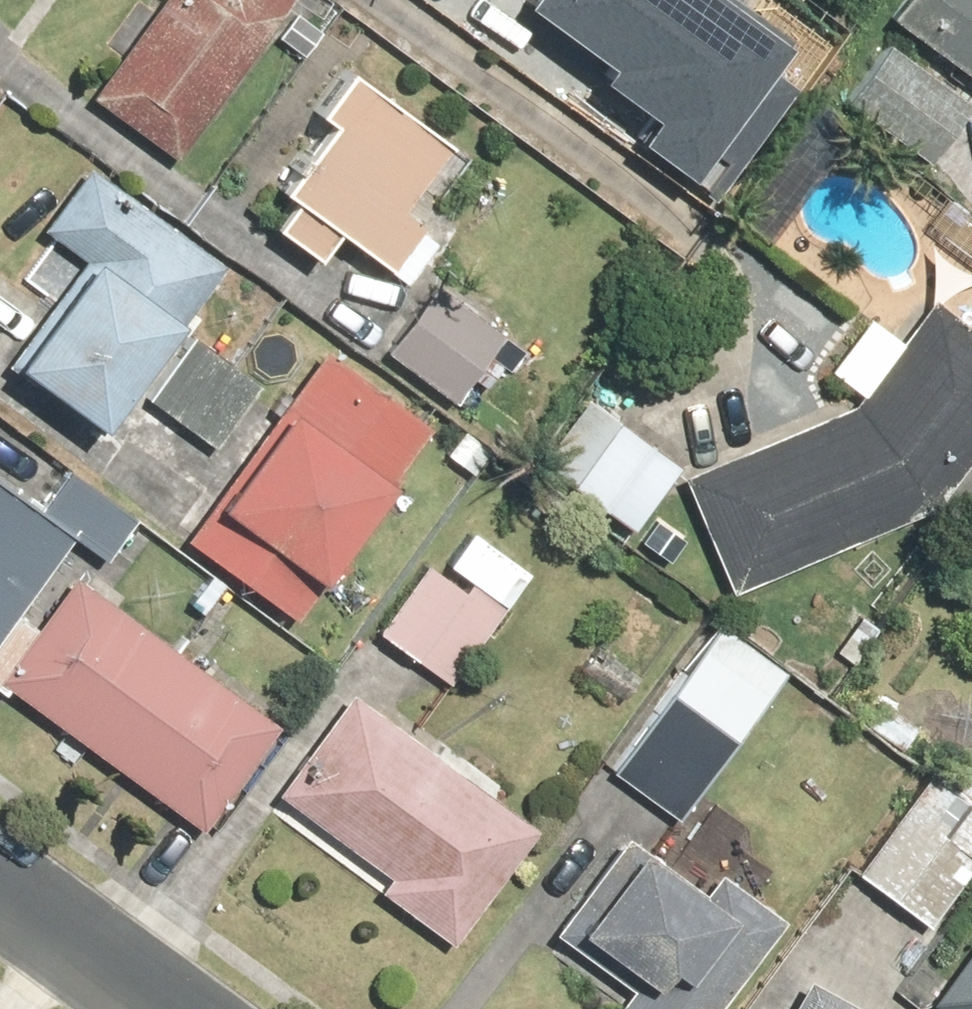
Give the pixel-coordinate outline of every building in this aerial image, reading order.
[(93,92),(179,154),(291,0),(160,0),(93,92)] [(533,7),(613,69),(604,81),(658,122),(639,147),(705,197),(784,95),(766,81),(791,48),(728,0),(539,0),(533,7)] [(884,15),(971,80),(971,0),(895,0),(884,15)] [(881,35),(834,93),(922,163),(968,105),(881,35)] [(399,209),(450,137),(348,63),(262,182),(282,196),(259,228),(317,270),(340,238),(399,280),(433,233),(399,209)] [(222,256),(88,158),(35,229),(79,261),(4,362),(94,429),(222,256)] [(498,314),(434,266),(375,346),(453,404),(485,360),(499,371),(520,343),(492,322),(498,314)] [(736,596),(939,511),(971,467),(971,327),(938,301),(857,408),(687,479),(736,596)] [(188,327),(138,400),(206,445),(255,372),(188,327)] [(431,435),(316,348),(176,533),(290,620),(431,435)] [(592,402),(546,466),(639,533),(685,469),(592,402)] [(65,543),(94,566),(131,518),(67,469),(36,510),(0,483),(0,627),(65,543)] [(524,571),(467,533),(442,570),(423,558),(376,629),(452,679),(524,571)] [(0,680),(0,685),(206,836),(281,733),(74,580),(0,680)] [(824,586),(795,625),(851,667),(881,628),(824,586)] [(679,816),(784,671),(711,619),(607,765),(679,816)] [(501,791),(434,739),(424,753),(356,701),(276,806),(451,940),(533,833),(493,802),(501,791)] [(927,777),(856,871),(928,925),(971,867),(971,811),(927,777)] [(779,915),(715,870),(701,889),(621,833),(553,930),(625,981),(605,1008),(712,1008),(779,915)] [(931,997),(947,1008),(971,1008),(971,943),(931,997)] [(808,972),(786,1008),(873,1008),(808,972)]
